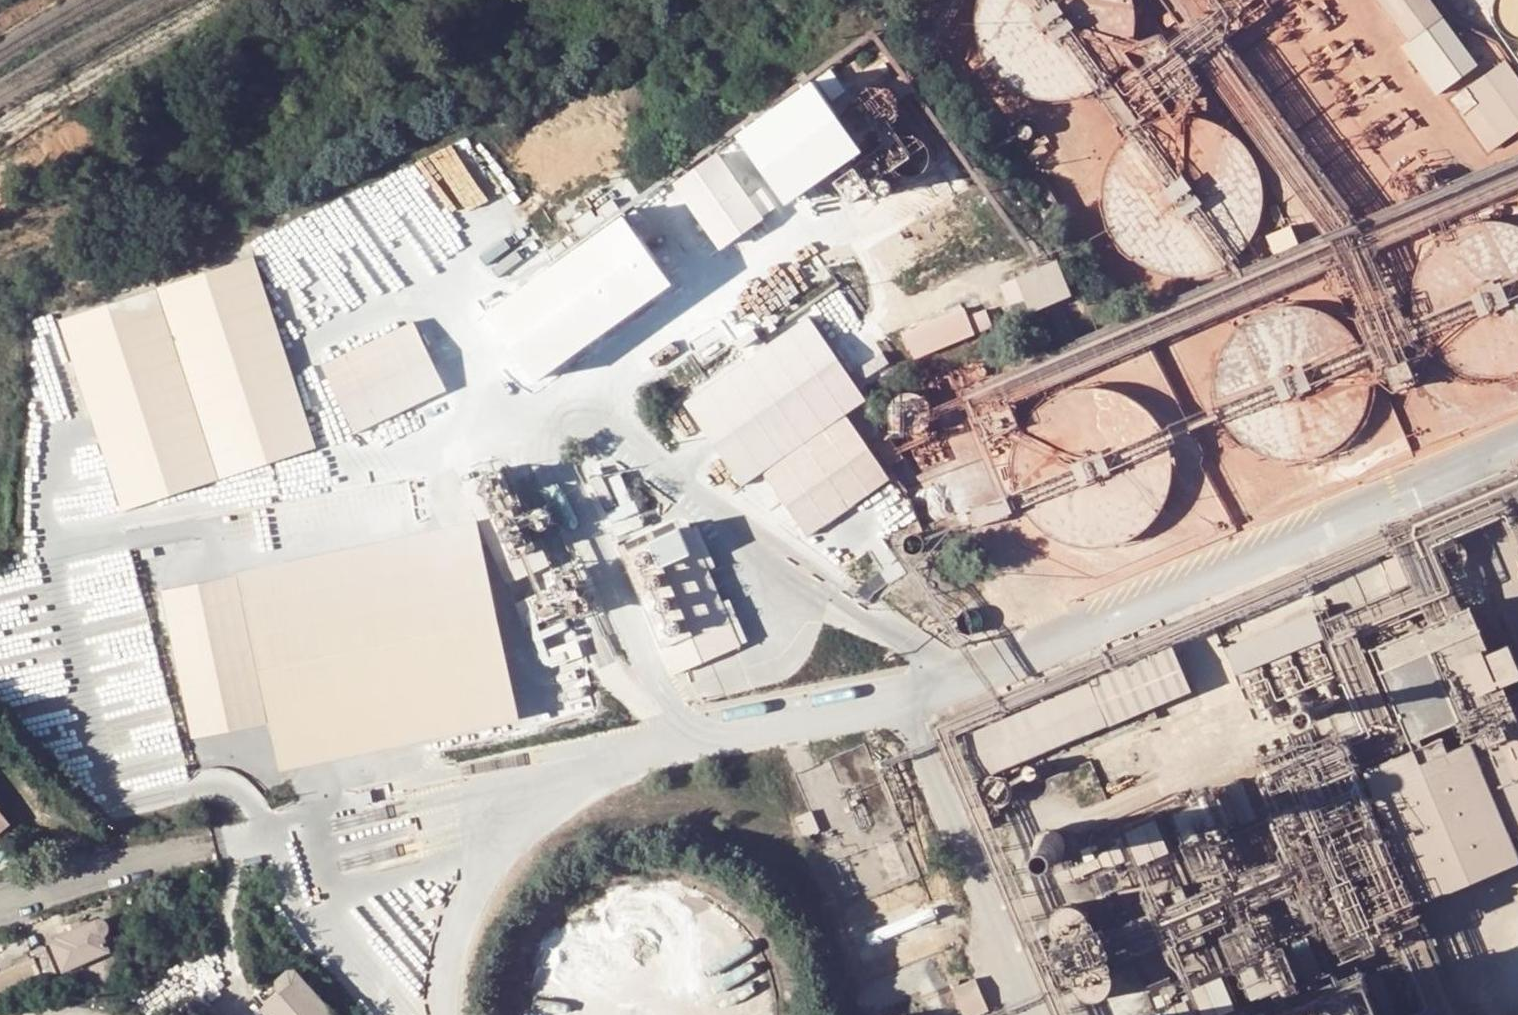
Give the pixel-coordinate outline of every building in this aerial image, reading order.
[(998,75),(1002,80),(1009,85),(1016,89),(1023,93),(1031,96),(1039,98),(1047,99),(1055,99),(1064,99),(1072,98),(1080,96),(1088,93),(1095,89),(1102,85),(1109,80),(1115,74),(1120,68),(1125,61),(1129,53),(1132,46),(1134,38),(1136,30),(1136,21),(1136,13),(1135,5),(1134,0),(977,0),(975,7),(975,15),(975,23),(976,31),(977,40),(980,47),(983,55),(987,62),(992,69),(998,75)] [(1209,4),(1210,7),(1212,11),(1214,14),(1217,17),(1220,18),(1224,19),(1228,19),(1234,18),(1238,15),(1240,13),(1242,9),(1243,6),(1243,2),(1243,0),(1209,0),(1209,4)] [(1444,16),(1432,0),(1380,0),(1410,40),(1444,16)] [(1503,0),(1517,21),(1517,0),(1503,0)] [(1148,36),(1145,38),(1143,39),(1141,42),(1139,45),(1138,49),(1138,53),(1139,57),(1140,60),(1143,63),(1146,66),(1149,67),(1153,68),(1157,68),(1160,67),(1164,66),(1166,63),(1169,60),(1170,57),(1171,53),(1171,49),(1170,46),(1168,42),(1166,39),(1163,37),(1159,36),(1156,35),(1152,35),(1148,36)] [(1497,66),(1444,104),(1482,158),(1517,132),(1517,120),(1502,131),(1476,94),(1503,75),(1497,66)] [(1174,70),(1170,71),(1168,73),(1165,76),(1163,79),(1162,83),(1162,87),(1163,90),(1164,94),(1166,97),(1169,99),(1172,101),(1176,102),(1179,103),(1183,102),(1187,101),(1191,98),(1193,95),(1195,91),(1196,88),(1196,84),(1195,80),(1193,77),(1191,74),(1188,72),(1185,70),(1181,69),(1177,69),(1174,70)] [(1517,120),(1517,95),(1503,75),(1476,94),(1502,131),(1517,120)] [(855,98),(853,102),(853,104),(852,108),(853,112),(854,116),(856,120),(859,123),(862,126),(866,127),(870,129),(878,128),(882,127),(885,125),(888,122),(891,119),(893,115),(894,111),(894,107),(894,103),(892,99),(890,95),(887,92),(884,90),(880,88),(876,87),(871,87),(867,88),(863,89),(860,91),(857,94),(855,98)] [(1131,260),(1138,265),(1142,268),(1150,271),(1158,274),(1166,276),(1174,277),(1182,277),(1191,277),(1199,275),(1207,273),(1215,270),(1222,266),(1229,261),(1235,256),(1241,250),(1247,244),(1251,237),(1255,229),(1258,222),(1260,213),(1262,205),(1262,197),(1262,189),(1261,180),(1259,172),(1256,164),(1253,157),(1245,145),(1239,139),(1233,133),(1226,128),(1219,124),(1212,120),(1204,118),(1196,116),(1187,115),(1179,115),(1171,115),(1163,117),(1155,119),(1147,122),(1140,126),(1133,131),(1126,136),(1120,142),(1115,148),(1111,155),(1107,163),(1104,171),(1102,179),(1100,187),(1100,195),(1100,203),(1101,212),(1103,220),(1106,227),(1110,235),(1114,242),(1119,249),(1125,255),(1131,260)] [(889,146),(888,150),(887,153),(887,157),(888,162),(889,166),(892,169),(895,173),(898,175),(903,177),(907,178),(912,177),(916,176),(920,174),(923,171),(925,168),(927,164),(929,160),(929,156),(928,152),(927,148),(925,144),(922,141),(919,138),(915,137),(911,135),(907,135),(903,136),(899,137),(895,139),(892,142),(889,146)] [(710,161),(664,191),(707,254),(751,225),(710,161)] [(582,215),(560,228),(574,249),(595,234),(582,215)] [(1511,222),(1504,220),(1495,219),(1487,219),(1479,219),(1471,221),(1463,223),(1455,226),(1448,229),(1441,234),(1435,239),(1429,245),(1424,251),(1419,258),(1415,265),(1412,273),(1410,281),(1409,289),(1408,297),(1409,305),(1410,313),(1412,323),(1415,330),(1419,338),(1423,345),(1428,351),(1434,357),(1440,362),(1447,367),(1454,371),(1462,374),(1470,376),(1478,377),(1486,378),(1494,378),(1502,377),(1510,375),(1517,372),(1517,225),(1511,222)] [(615,220),(595,234),(574,249),(546,268),(594,337),(664,289),(615,220)] [(253,253),(56,315),(119,508),(316,446),(253,253)] [(1057,260),(1015,277),(1032,313),(1073,296),(1057,260)] [(594,337),(546,268),(484,310),(532,379),(594,337)] [(1017,319),(1032,313),(1015,277),(1000,284),(1017,319)] [(1232,329),(1227,336),(1224,340),(1220,347),(1216,354),(1214,362),(1212,370),(1211,378),(1211,386),(1212,394),(1214,402),(1216,410),(1219,418),(1223,425),(1228,432),(1233,438),(1239,444),(1246,448),(1253,453),(1260,456),(1268,459),(1276,461),(1284,462),(1292,462),(1300,462),(1308,460),(1316,458),(1324,455),(1331,451),(1338,446),(1344,441),(1350,435),(1355,429),(1359,422),(1363,415),(1366,407),(1368,399),(1369,391),(1370,383),(1369,374),(1368,366),(1366,358),(1363,351),(1359,344),(1355,337),(1350,330),(1344,324),(1337,319),(1331,315),(1323,311),(1316,308),(1308,306),(1300,304),(1292,304),(1282,304),(1274,305),(1266,307),(1258,310),(1251,314),(1244,318),(1238,324),(1232,329)] [(905,334),(915,357),(991,327),(984,307),(967,315),(963,308),(905,334)] [(805,316),(683,401),(740,485),(761,471),(847,414),(867,400),(805,316)] [(445,391),(414,320),(321,364),(352,435),(445,391)] [(1044,399),(1038,404),(1033,408),(1028,414),(1023,420),(1018,427),(1015,435),(1012,442),(1009,450),(1008,458),(1008,467),(1008,475),(1009,483),(1012,491),(1014,499),(1018,506),(1023,513),(1028,519),(1033,525),(1040,531),(1047,535),(1054,539),(1061,542),(1069,545),(1077,546),(1086,547),(1094,547),(1102,546),(1110,544),(1118,541),(1130,535),(1137,531),(1143,525),(1149,519),(1154,513),(1159,506),(1162,499),(1165,491),(1167,483),(1169,475),(1169,466),(1169,458),(1167,450),(1165,442),(1162,434),(1159,427),(1154,420),(1149,413),(1143,408),(1137,402),(1130,398),(1123,394),(1115,391),(1108,388),(1099,387),(1091,386),(1083,386),(1075,387),(1067,389),(1059,392),(1051,395),(1044,399)] [(865,403),(855,412),(871,433),(882,424),(865,403)] [(847,414),(761,471),(805,536),(892,477),(847,414)] [(625,499),(610,470),(591,481),(608,510),(625,499)] [(489,475),(463,488),(499,567),(489,572),(496,589),(538,569),(531,553),(525,556),(489,475)] [(489,572),(499,567),(463,488),(453,493),(467,525),(489,572)] [(270,776),(510,725),(467,525),(154,592),(185,738),(258,722),(270,776)] [(740,646),(686,527),(621,556),(674,676),(740,646)] [(894,543),(893,545),(892,548),(892,551),(893,553),(895,556),(897,558),(900,559),(902,559),(905,559),(908,558),(910,556),(912,553),(912,550),(912,547),(912,544),(910,542),(908,540),(905,539),(902,539),(899,539),(896,541),(894,543)] [(1517,833),(1517,724),(1502,685),(1488,652),(1468,607),(1371,648),(1413,749),(1365,769),(1422,901),(1517,861),(1517,849),(1512,835),(1517,833)] [(1302,666),(1241,689),(1258,734),(1347,698),(1335,664),(1338,663),(1322,622),(1290,636),(1302,666)] [(1517,678),(1517,668),(1508,644),(1488,652),(1502,685),(1517,678)] [(961,735),(979,778),(1189,692),(1171,649),(961,735)] [(1307,716),(1305,718),(1303,720),(1301,722),(1301,725),(1301,728),(1302,731),(1303,734),(1306,736),(1309,737),(1312,738),(1315,737),(1318,736),(1320,734),(1322,732),(1323,729),(1323,726),(1322,723),(1321,720),(1319,718),(1316,716),(1313,715),(1310,715),(1307,716)] [(983,786),(981,789),(981,794),(982,797),(983,801),(986,804),(989,806),(992,808),(995,808),(999,808),(1003,808),(1006,806),(1009,804),(1011,801),(1013,797),(1014,793),(1013,790),(1012,786),(1010,783),(1008,780),(1005,778),(1001,777),(997,777),(994,777),(990,778),(987,780),(984,783),(983,786)] [(803,839),(819,833),(810,813),(795,819),(803,839)] [(1156,820),(1122,834),(1137,866),(1169,853),(1156,820)] [(1043,835),(1040,837),(1038,839),(1037,842),(1036,845),(1036,849),(1037,852),(1039,855),(1041,857),(1044,859),(1047,860),(1051,860),(1054,859),(1057,858),(1060,855),(1061,853),(1063,849),(1063,846),(1062,843),(1061,840),(1059,837),(1056,835),(1053,834),(1050,833),(1046,833),(1043,835)] [(1057,911),(1054,914),(1052,917),(1050,922),(1050,926),(1050,930),(1051,934),(1053,938),(1056,942),(1060,944),(1064,946),(1068,947),(1072,948),(1077,947),(1081,945),(1085,943),(1088,940),(1090,936),(1092,932),(1092,928),(1092,924),(1091,920),(1090,916),(1087,913),(1084,910),(1081,907),(1077,906),(1073,905),(1068,905),(1064,906),(1060,908),(1057,911)] [(51,942),(64,969),(109,949),(104,936),(105,934),(107,932),(108,929),(107,926),(106,924),(105,921),(102,920),(100,919),(58,937),(59,938),(51,942)] [(47,946),(34,952),(45,978),(58,972),(47,946)] [(1082,1000),(1086,1002),(1090,1003),(1095,1003),(1099,1002),(1103,999),(1107,997),(1109,993),(1111,989),(1112,985),(1113,980),(1112,976),(1110,972),(1107,968),(1104,965),(1100,963),(1096,961),(1091,961),(1087,962),(1083,963),(1080,965),(1076,968),(1074,971),(1072,975),(1071,979),(1071,983),(1072,987),(1073,991),(1075,995),(1078,998),(1082,1000)] [(277,988),(280,991),(261,1008),(266,1014),(338,1014),(298,969),(288,969),(279,977),(277,988)] [(1222,1014),(1227,1014),(1255,1003),(1240,970),(1209,983),(1222,1014)] [(955,986),(967,1014),(975,1014),(991,1008),(978,977),(955,986)]
